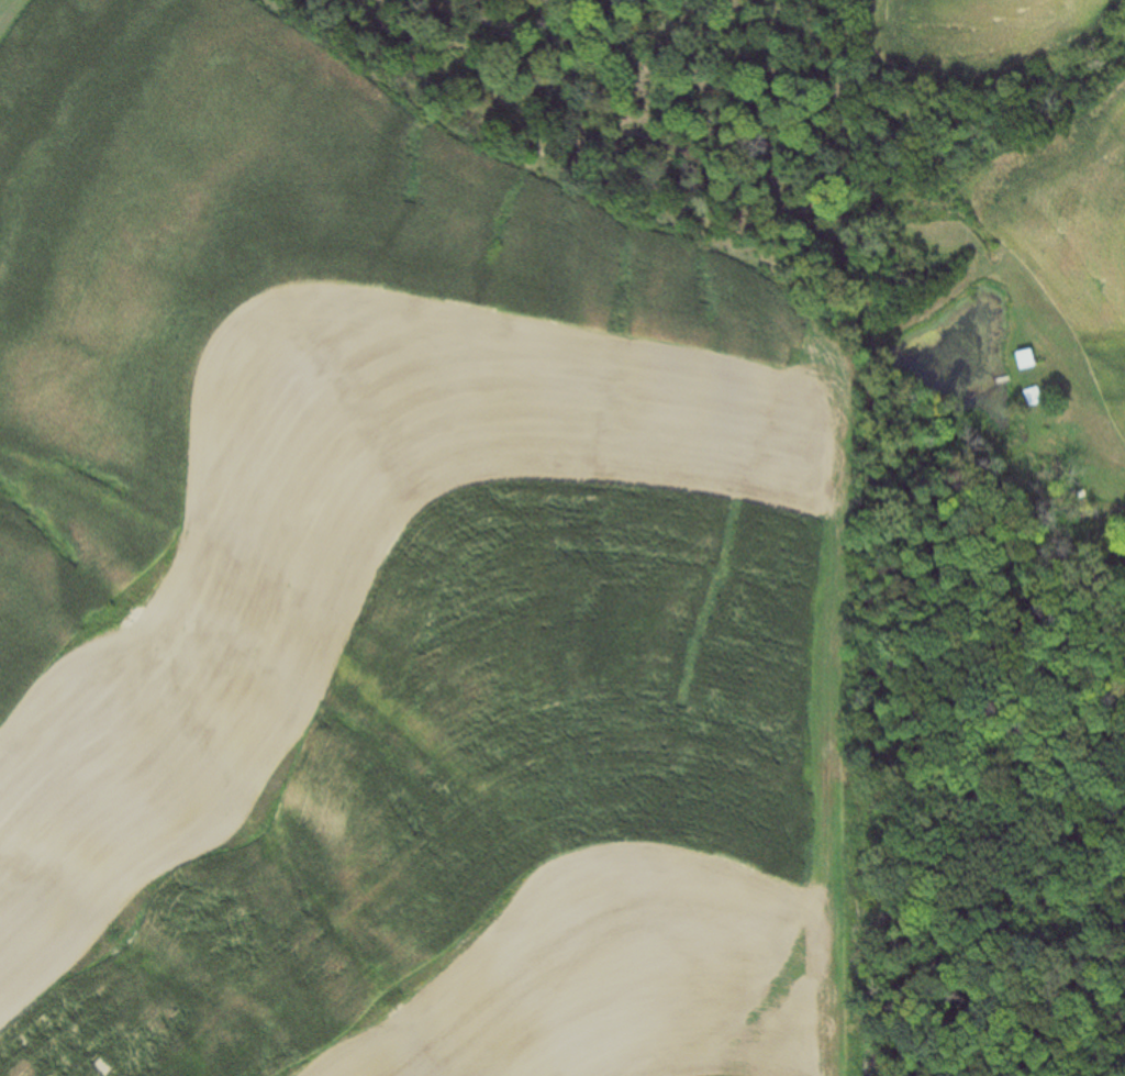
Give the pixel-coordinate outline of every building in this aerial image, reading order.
[(1032,350),(1012,353),(1015,370),(1035,366),(1032,350)] [(1023,392),(1029,408),(1044,402),(1038,386),(1023,392)]
